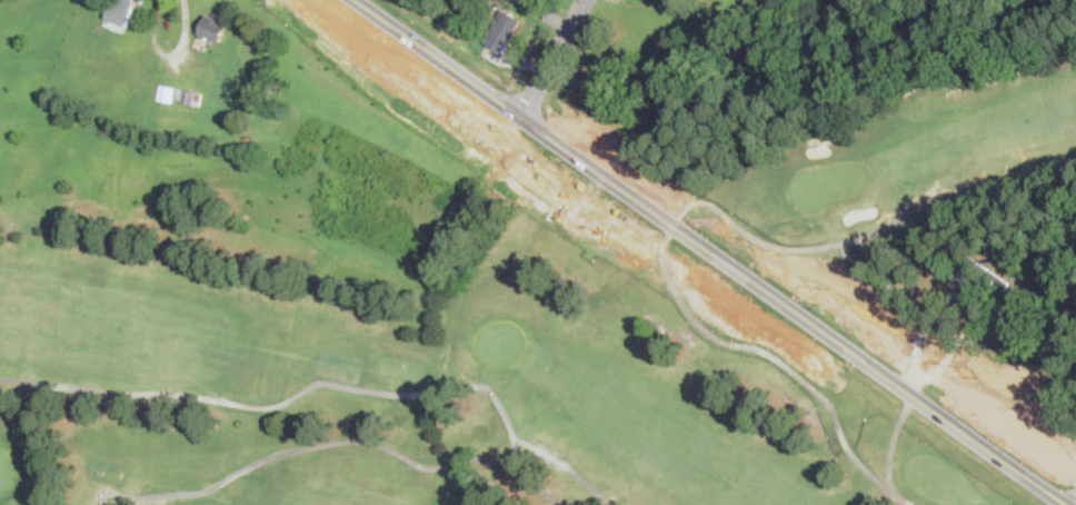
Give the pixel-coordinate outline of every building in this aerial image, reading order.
[(106,18),(113,0),(145,0),(143,3),(138,1),(127,27),(106,18)] [(778,13),(773,22),(763,17),(768,7),(778,13)] [(508,44),(504,52),(486,42),(505,10),(522,20),(508,44)] [(222,17),(221,20),(228,23),(221,42),(199,34),(207,14),(222,17)] [(176,87),(173,101),(158,98),(161,83),(176,87)] [(203,93),(201,107),(176,101),(179,88),(203,93)] [(251,102),(250,112),(235,111),(236,101),(251,102)] [(987,237),(978,249),(966,240),(976,228),(987,237)]
